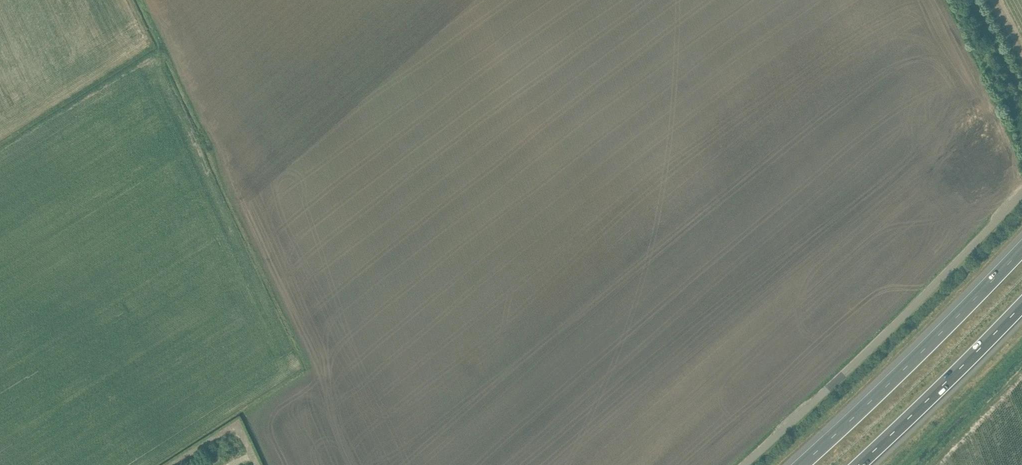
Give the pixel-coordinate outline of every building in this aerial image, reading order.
[(978,354),(981,357),(992,345),(988,342),(978,354)]
